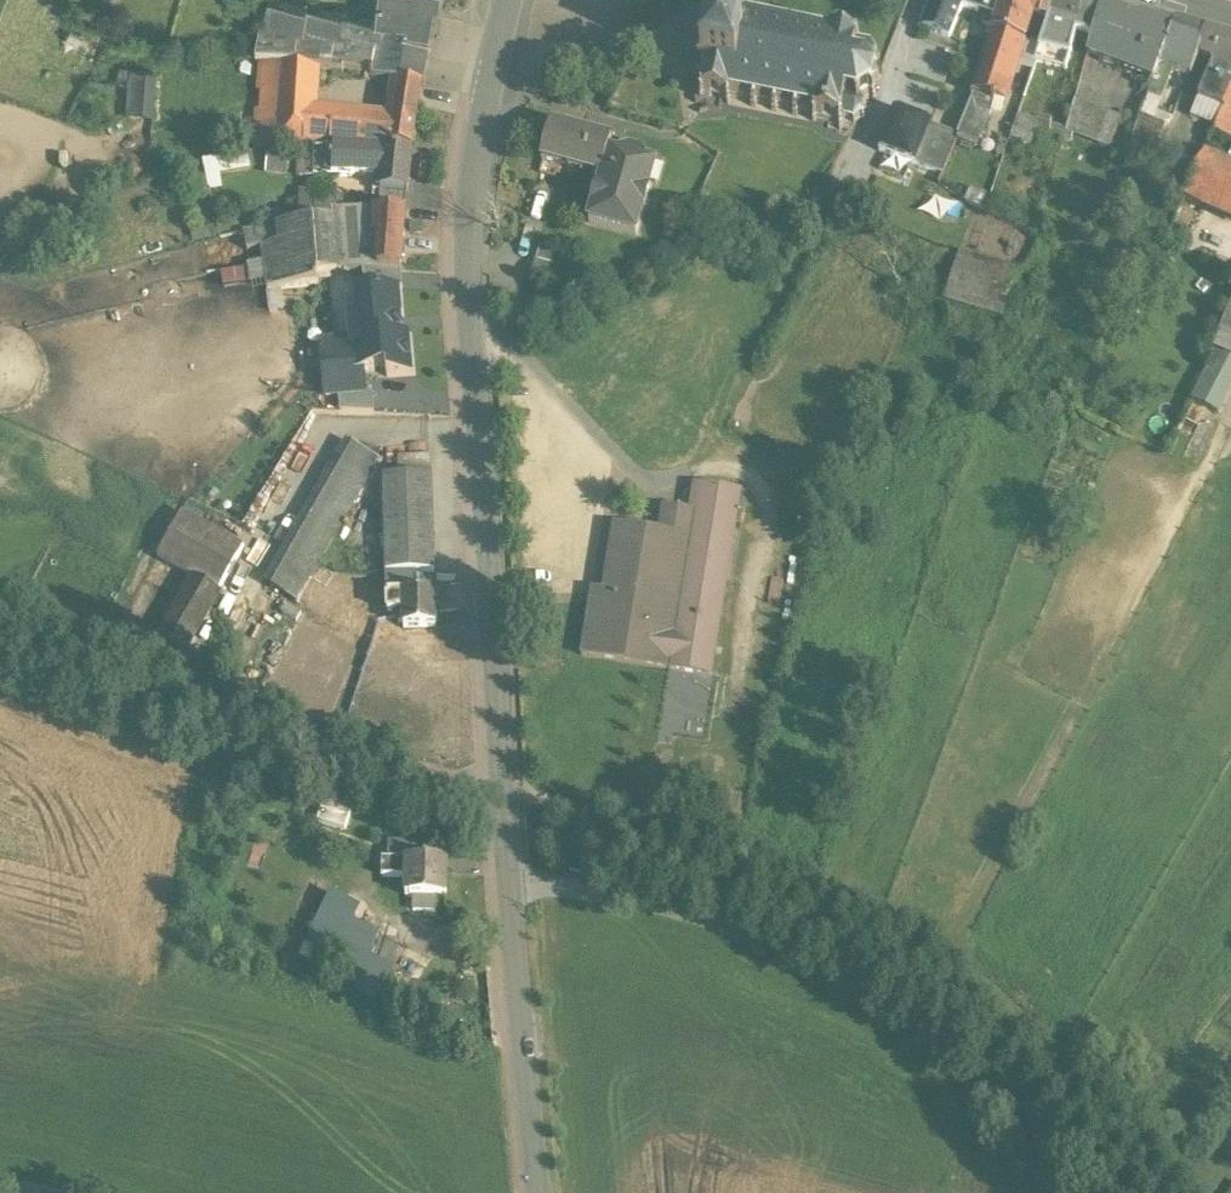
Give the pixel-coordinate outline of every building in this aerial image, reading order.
[(270,0),(268,0),(256,63),(263,64),(329,72),(342,74),(343,70),(355,72),(371,75),(370,78),(398,84),(400,83),(404,54),(402,54),(407,24),(374,19),(270,0)] [(374,19),(407,24),(402,54),(404,54),(426,58),(428,58),(437,0),(377,0),(374,19)] [(973,15),(978,0),(935,0),(922,31),(950,42),(962,11),(973,15)] [(996,22),(1002,0),(978,0),(973,15),(996,22)] [(996,22),(988,47),(999,51),(1002,41),(1024,46),(1032,20),(1048,25),(1055,0),(1002,0),(996,22)] [(1068,0),(1056,0),(1048,25),(1034,69),(1067,75),(1075,39),(1092,43),(1101,8),(1068,0)] [(1172,36),(1101,8),(1092,43),(1087,62),(1153,88),(1153,87),(1159,70),(1172,36)] [(808,40),(792,36),(794,33),(789,31),(787,35),(771,32),(773,28),(768,26),(766,31),(746,27),(748,23),(746,20),(743,22),(722,18),(720,15),(716,17),(719,22),(714,43),(711,41),(706,65),(700,64),(697,76),(707,78),(703,100),(699,102),(701,106),(705,103),(725,108),(727,111),(730,109),(729,107),(730,105),(752,109),(750,112),(754,114),(756,110),(772,113),(771,116),(776,118),(777,114),(794,118),(792,121),(796,123),(798,119),(814,122),(813,124),(810,126),(813,130),(818,127),(838,131),(840,134),(843,132),(842,129),(842,128),(853,130),(854,132),(859,131),(858,128),(861,126),(864,128),(866,124),(862,123),(865,117),(868,115),(868,113),(864,112),(861,108),(868,103),(874,106),(876,103),(872,97),(874,89),(880,88),(879,83),(873,84),(867,74),(872,72),(876,73),(877,71),(874,69),(876,64),(879,66),(880,61),(875,60),(872,55),(873,51),(870,50),(869,52),(858,50),(859,47),(860,46),(858,42),(854,45),(834,41),(832,36),(828,39),(829,42),(829,44),(813,40),(815,37),(810,35),(808,40)] [(1172,36),(1159,70),(1172,75),(1190,82),(1198,61),(1207,36),(1176,28),(1172,36)] [(1207,36),(1198,61),(1213,67),(1198,104),(1223,114),(1230,97),(1230,95),(1230,43),(1207,36)] [(1002,41),(999,51),(988,47),(972,98),(974,99),(996,106),(1005,108),(1024,46),(1002,41)] [(426,58),(404,54),(400,83),(422,87),(426,58)] [(315,71),(263,64),(260,93),(261,93),(261,112),(256,112),(256,155),(275,149),(302,147),(302,127),(314,127),(314,118),(314,112),(314,93),(315,71)] [(355,72),(343,70),(342,74),(329,72),(328,85),(353,88),(355,72)] [(1159,70),(1153,87),(1153,88),(1143,113),(1156,117),(1172,75),(1159,70)] [(329,72),(315,71),(314,93),(328,94),(328,85),(329,72)] [(392,123),(350,120),(348,145),(412,151),(418,106),(422,87),(400,83),(398,84),(392,123)] [(153,90),(134,88),(131,117),(150,119),(153,90)] [(1230,97),(1223,114),(1230,118),(1230,97)] [(996,106),(974,99),(967,117),(988,125),(996,106)] [(1118,118),(1077,103),(1066,136),(1107,150),(1118,118)] [(1156,117),(1143,113),(1130,149),(1155,159),(1164,130),(1167,122),(1156,117)] [(1223,114),(1217,128),(1230,134),(1230,118),(1223,114)] [(930,129),(895,116),(879,157),(914,169),(914,168),(942,181),(958,141),(957,141),(930,130),(930,129)] [(988,125),(967,117),(957,141),(958,141),(978,148),(981,140),(987,142),(988,125)] [(350,120),(314,118),(314,127),(302,127),(302,147),(332,144),(348,145),(350,120)] [(1066,136),(1017,121),(1009,148),(1058,164),(1066,136)] [(612,143),(550,126),(540,162),(543,163),(561,168),(600,179),(602,179),(609,154),(612,143)] [(1217,128),(1213,139),(1227,145),(1230,135),(1230,134),(1217,128)] [(1007,149),(1001,147),(995,160),(1002,163),(1007,149)] [(618,157),(609,154),(602,179),(600,179),(597,192),(595,192),(590,211),(593,212),(589,226),(635,239),(642,212),(645,213),(650,194),(647,193),(654,167),(644,164),(638,153),(630,150),(618,157)] [(334,152),(308,152),(293,154),(294,181),(331,181),(334,152)] [(383,153),(334,152),(331,181),(351,181),(351,178),(381,179),(380,196),(407,196),(411,156),(383,153)] [(293,154),(255,160),(259,180),(294,181),(293,154)] [(233,158),(204,164),(207,179),(236,173),(233,158)] [(1204,161),(1173,230),(1174,232),(1189,239),(1201,212),(1219,220),(1230,195),(1230,174),(1204,161)] [(561,168),(543,163),(540,171),(558,176),(561,168)] [(1219,220),(1230,225),(1230,195),(1219,220)] [(990,205),(972,198),(966,208),(985,218),(990,205)] [(333,212),(332,199),(318,199),(323,223),(332,222),(332,215),(331,212),(333,212)] [(405,214),(343,215),(346,240),(379,239),(378,272),(401,273),(405,214)] [(323,223),(296,226),(245,236),(248,255),(262,252),(294,244),(295,244),(336,240),(338,239),(346,240),(343,215),(332,215),(332,222),(323,223)] [(1189,239),(1174,232),(1167,249),(1181,255),(1189,239)] [(295,244),(294,244),(262,252),(264,268),(336,258),(336,240),(295,244)] [(569,257),(540,250),(533,277),(561,284),(569,257)] [(1017,274),(959,256),(945,303),(1002,321),(1017,274)] [(336,258),(264,268),(266,294),(318,288),(318,279),(338,276),(336,258)] [(377,272),(362,273),(364,293),(399,290),(399,291),(402,290),(401,273),(378,272),(377,272)] [(364,293),(355,294),(358,318),(364,375),(387,373),(387,378),(387,380),(413,378),(412,376),(409,340),(409,338),(399,338),(398,317),(401,317),(401,315),(399,292),(399,291),(399,290),(364,293)] [(1197,383),(1228,395),(1230,387),(1230,300),(1197,383)] [(352,342),(320,345),(325,400),(338,399),(366,395),(364,375),(358,318),(349,318),(352,342)] [(366,395),(338,399),(340,415),(374,416),(372,395),(366,395)] [(344,441),(263,586),(307,611),(319,589),(309,584),(378,461),(344,441)] [(431,460),(401,460),(401,480),(432,479),(431,460)] [(401,480),(384,480),(386,577),(433,576),(432,479),(401,480)] [(740,494),(697,487),(693,514),(695,514),(670,671),(710,678),(740,494)] [(663,509),(659,535),(614,528),(604,592),(602,606),(590,605),(581,657),(670,671),(695,514),(693,514),(663,509)] [(244,550),(183,515),(158,560),(194,580),(219,594),(244,550)] [(219,594),(194,580),(159,642),(187,658),(223,597),(219,594)] [(435,598),(388,599),(388,616),(398,616),(398,627),(404,627),(404,633),(436,632),(435,598)] [(372,829),(278,800),(270,825),(364,853),(372,829)] [(447,864),(382,862),(382,880),(407,880),(406,899),(446,900),(447,864)] [(338,901),(310,953),(430,1019),(451,980),(391,946),(398,934),(338,901)]
